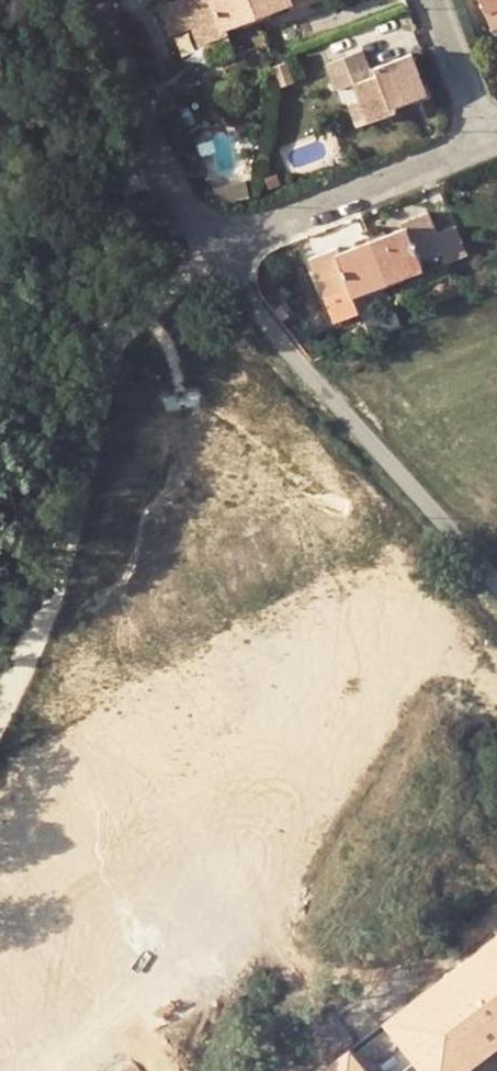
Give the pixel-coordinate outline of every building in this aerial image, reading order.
[(254,0),(162,0),(173,31),(194,25),(202,43),(230,33),(227,25),(259,13),(254,0)] [(259,13),(289,2),(292,8),(314,0),(254,0),(259,13)] [(496,22),(496,3),(487,7),(492,24),(496,22)] [(368,65),(359,45),(324,59),(335,86),(357,78),(361,92),(372,118),(399,109),(397,103),(428,91),(412,48),(368,65)] [(372,118),(361,92),(349,96),(358,123),(372,118)] [(270,188),(281,183),(278,173),(266,177),(270,188)] [(405,226),(372,238),(388,279),(424,265),(421,257),(444,248),(450,261),(470,252),(455,221),(437,229),(428,208),(402,218),(405,226)] [(355,292),(388,279),(372,238),(341,250),(338,243),(311,254),(327,292),(350,283),(355,292)] [(381,1024),(402,1051),(375,1070),(466,1070),(496,1048),(496,936),(381,1024)] [(349,1054),(327,1070),(362,1070),(349,1054)]
